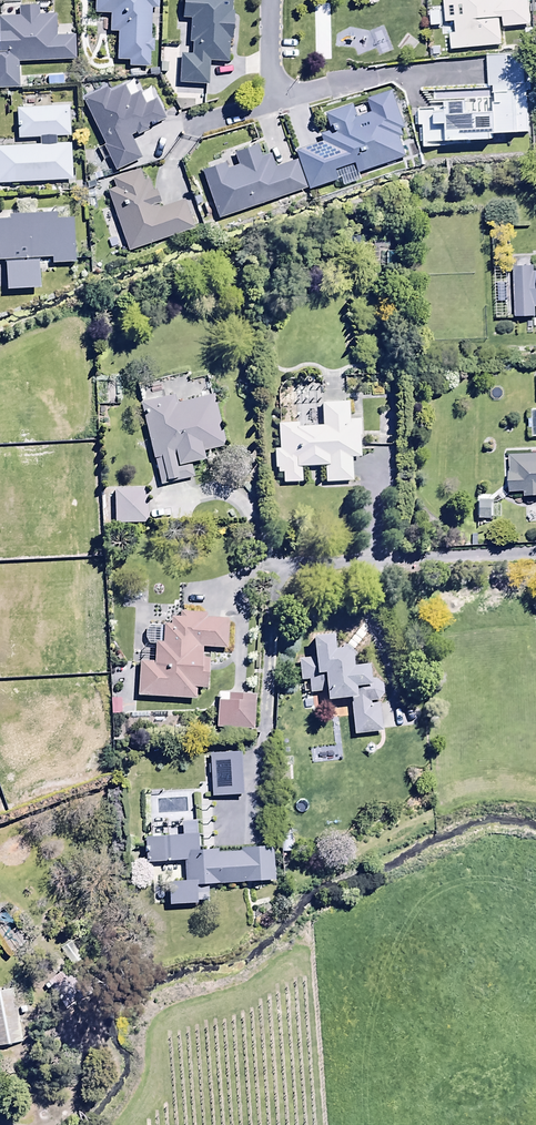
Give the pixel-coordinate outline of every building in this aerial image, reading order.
[(91,5),(95,5),(94,17),(109,17),(110,34),(118,34),(118,63),(126,63),(126,68),(149,68),(149,55),(152,55),(152,41),(150,41),(150,10),(159,10),(158,0),(91,0),(91,5)] [(183,23),(188,23),(188,46),(189,46),(190,58),(177,58),(177,87),(210,87),(210,65),(228,65),(228,41),(232,41),(232,0),(182,0),(183,23)] [(450,51),(501,49),(500,23),(504,22),(504,30),(531,29),(529,0),(506,0),(504,0),(449,0),(449,1),(443,1),(444,27),(454,27),(455,37),(450,37),(450,51)] [(0,20),(0,90),(18,90),(17,64),(73,63),(73,39),(57,39),(56,18),(39,19),(39,9),(19,9),(19,19),(0,20)] [(485,57),(486,88),(418,90),(420,131),(424,131),(425,152),(445,151),(445,147),(495,145),(495,138),(529,137),(526,55),(485,57)] [(106,90),(82,102),(114,173),(142,160),(132,139),(165,123),(155,101),(153,103),(147,90),(137,94),(133,84),(109,95),(106,90)] [(320,143),(295,151),(308,190),(406,158),(400,138),(407,136),(392,92),(366,101),(371,116),(356,121),(352,108),(322,118),(327,134),(318,137),(320,143)] [(15,111),(16,140),(70,139),(69,110),(15,111)] [(0,149),(0,185),(73,182),(71,146),(0,149)] [(227,164),(200,171),(217,220),(304,189),(295,163),(276,170),(272,157),(262,161),(258,147),(235,155),(240,169),(230,173),(227,164)] [(114,190),(107,193),(127,251),(194,228),(184,201),(159,209),(149,178),(144,180),(141,170),(111,180),(114,190)] [(6,263),(5,291),(40,292),(41,262),(53,262),(53,266),(73,266),(74,221),(55,221),(55,218),(0,216),(0,221),(0,263),(6,263)] [(514,270),(515,321),(535,320),(535,309),(535,269),(514,270)] [(175,398),(142,406),(161,487),(193,479),(190,465),(205,461),(203,453),(227,447),(216,397),(176,406),(175,398)] [(298,425),(278,426),(279,451),(273,451),(274,471),(276,471),(276,475),(282,475),(282,485),(301,484),(300,469),(323,469),(323,485),(353,484),(352,461),(360,460),(358,423),(348,423),(348,405),(320,406),(321,419),(312,419),(312,426),(321,426),(322,430),(298,430),(298,425)] [(509,458),(509,497),(524,496),(524,500),(535,500),(535,457),(509,458)] [(147,492),(114,493),(115,527),(148,526),(147,492)] [(492,503),(477,503),(477,519),(492,519),(492,503)] [(140,664),(138,698),(196,702),(197,689),(208,690),(210,662),(203,662),(204,651),(229,653),(231,623),(208,621),(209,616),(181,614),(181,622),(171,621),(170,628),(164,627),(163,645),(156,644),(155,665),(140,664)] [(314,660),(299,661),(302,684),(309,683),(311,696),(328,694),(329,705),(350,703),(354,738),(361,738),(362,744),(376,743),(375,735),(383,734),(381,704),(377,704),(385,696),(383,687),(376,681),(372,682),(371,669),(353,670),(352,652),(337,653),(336,641),(313,642),(314,660)] [(218,702),(216,731),(254,734),(257,699),(230,697),(230,703),(218,702)] [(121,699),(110,699),(111,717),(122,716),(121,699)] [(243,798),(241,756),(210,757),(212,799),(243,798)] [(187,887),(167,887),(168,907),(209,906),(209,889),(217,889),(217,886),(275,884),(273,850),(240,851),(241,854),(198,855),(198,839),(146,840),(147,866),(186,865),(187,887)] [(0,915),(0,936),(13,955),(28,944),(5,911),(0,915)] [(83,960),(71,943),(60,950),(72,967),(83,960)] [(89,998),(68,969),(48,983),(69,1012),(89,998)] [(27,1043),(17,990),(0,994),(0,1049),(27,1043)]
